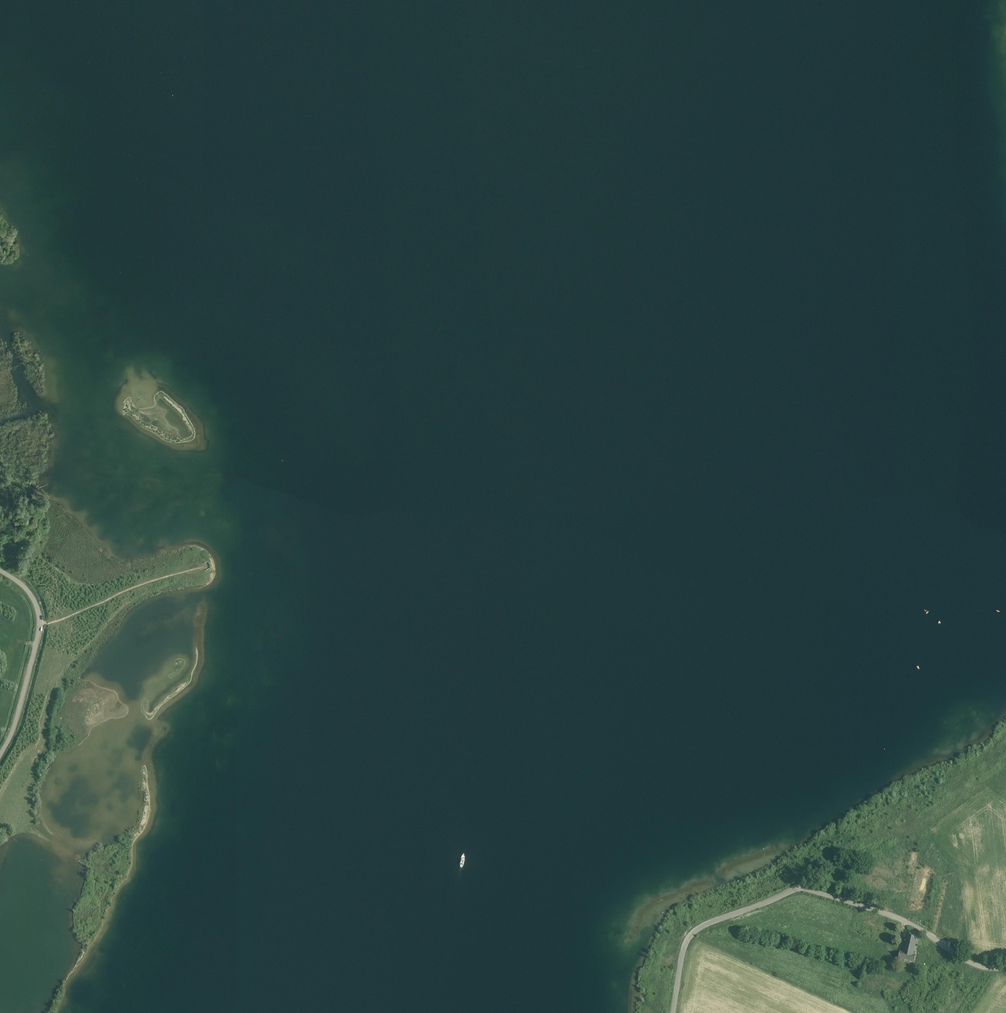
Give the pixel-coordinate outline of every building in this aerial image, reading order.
[(919,945),(920,943),(921,938),(906,935),(903,952),(900,951),(899,956),(898,959),(914,963),(916,955),(914,955),(915,953),(913,953),(915,945),(919,945)]
